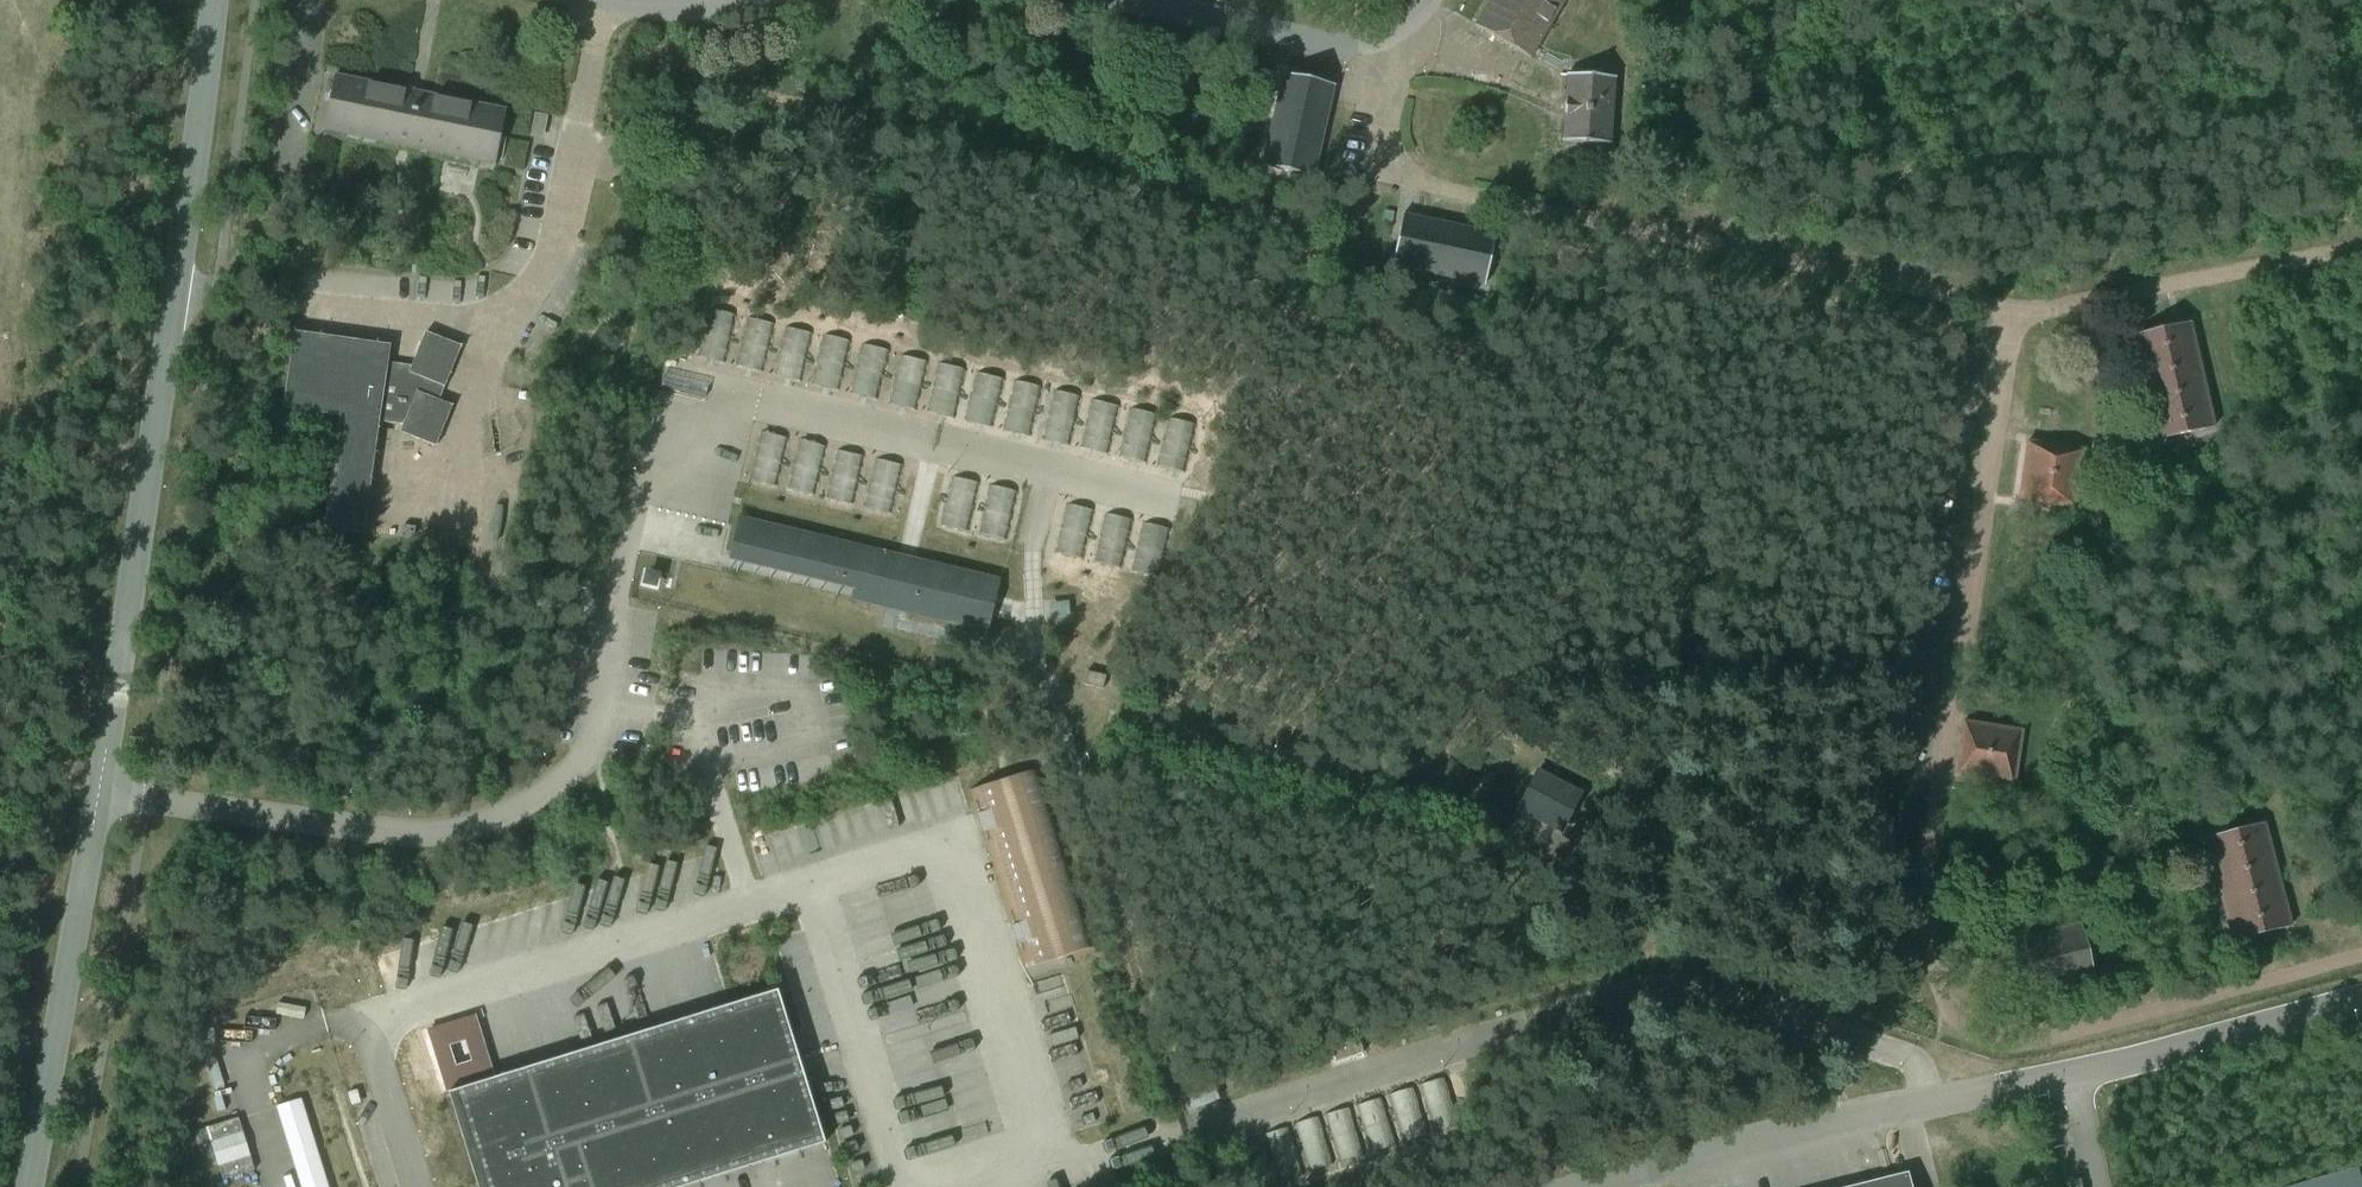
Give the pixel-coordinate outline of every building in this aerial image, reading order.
[(1519,53),(1530,59),(1565,0),(1490,0),(1475,26),(1519,53)] [(1313,179),(1330,100),(1328,100),(1328,101),(1315,98),(1318,85),(1319,85),(1319,83),(1283,74),(1262,167),(1313,179)] [(1609,146),(1612,107),(1614,78),(1567,75),(1562,142),(1609,146)] [(323,130),(396,145),(494,165),(505,111),(420,93),(419,98),(406,95),(407,91),(334,76),(323,130)] [(1641,80),(1640,94),(1659,95),(1660,81),(1641,80)] [(529,137),(538,138),(543,139),(547,117),(534,114),(529,137)] [(1495,235),(1416,218),(1416,221),(1417,221),(1414,234),(1401,231),(1402,230),(1399,230),(1391,267),(1484,287),(1495,235)] [(2189,324),(2173,327),(2130,337),(2154,442),(2213,428),(2189,324)] [(402,426),(400,433),(435,447),(435,446),(450,408),(451,408),(451,407),(438,401),(443,388),(444,388),(444,386),(459,348),(460,349),(460,347),(425,333),(409,373),(403,372),(404,366),(387,364),(389,346),(388,346),(388,347),(294,333),(293,332),(282,409),(283,409),(339,417),(323,530),(362,535),(379,422),(402,426)] [(2082,451),(2067,448),(2027,443),(2018,501),(2074,509),(2082,451)] [(732,553),(855,582),(851,600),(909,614),(986,632),(998,580),(922,561),(740,518),(732,553)] [(1086,672),(1084,683),(1083,686),(1102,690),(1105,677),(1086,672)] [(1962,723),(1960,738),(1954,778),(2013,787),(2021,732),(1962,723)] [(1038,769),(996,783),(969,791),(1025,970),(1094,948),(1038,769)] [(1517,810),(1523,814),(1530,817),(1548,826),(1555,830),(1561,833),(1566,823),(1569,817),(1572,811),(1575,805),(1580,796),(1573,793),(1567,790),(1548,780),(1542,777),(1536,774),(1525,795),(1522,801),(1517,810)] [(2230,943),(2246,939),(2290,928),(2263,824),(2203,840),(2230,943)] [(2022,940),(2026,955),(2036,994),(2093,979),(2079,925),(2022,940)] [(825,1144),(777,991),(448,1093),(449,1095),(455,1093),(484,1186),(686,1186),(825,1144)] [(300,1100),(276,1107),(301,1186),(327,1186),(300,1100)] [(222,1180),(254,1170),(238,1118),(192,1133),(202,1165),(216,1160),(222,1180)] [(1906,1173),(1852,1186),(1910,1186),(1906,1173)]
